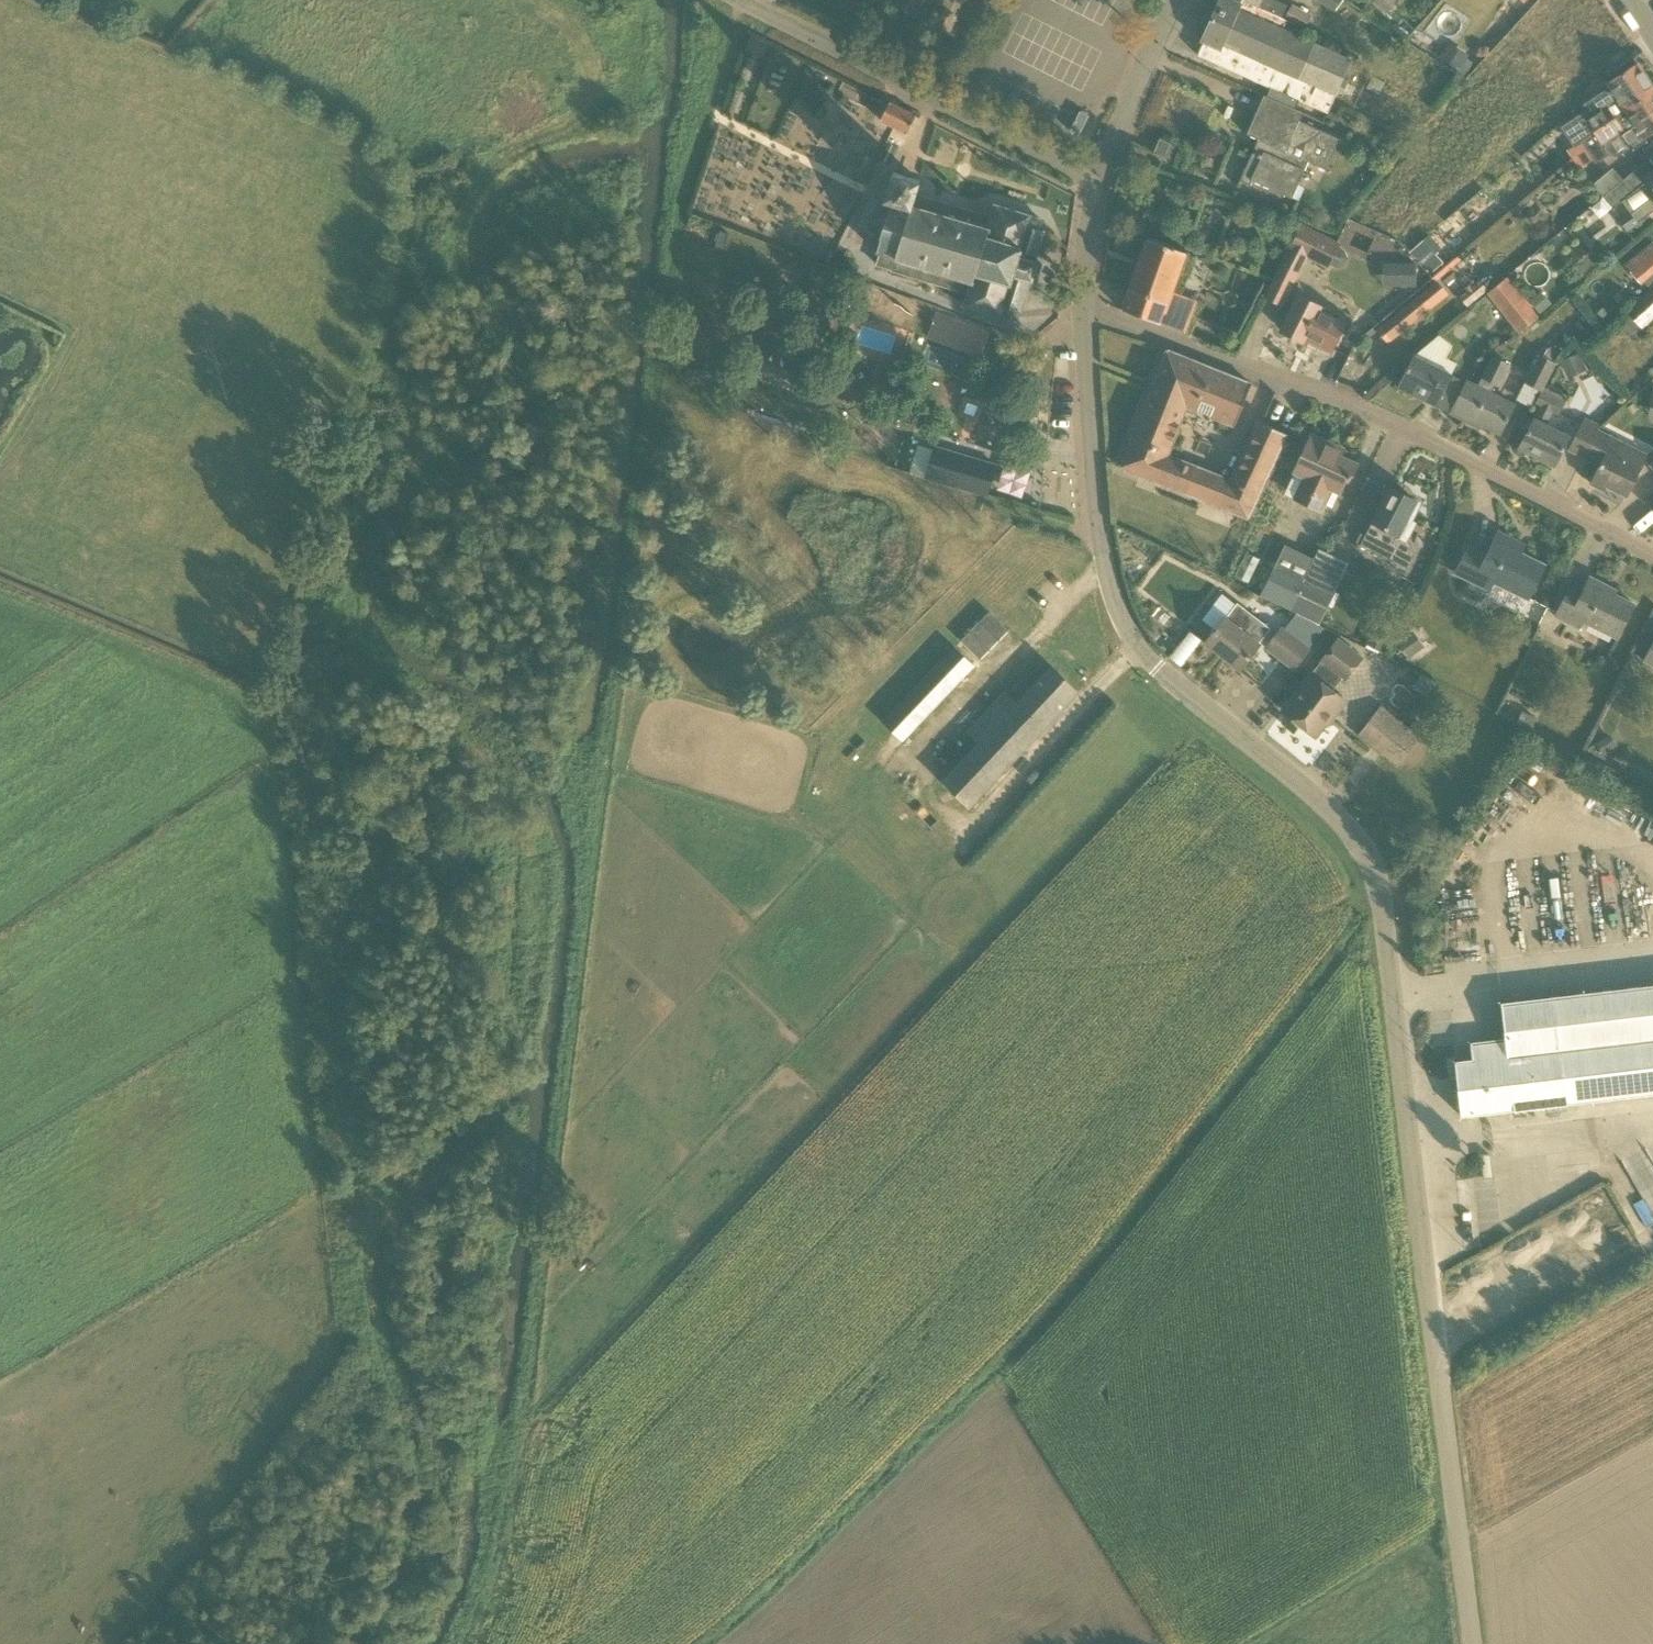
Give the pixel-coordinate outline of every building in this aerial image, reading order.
[(891,0),(890,3),(922,19),(931,0),(891,0)] [(1241,9),(1243,4),(1234,0),(1220,0),(1215,11),(1211,9),(1212,6),(1211,6),(1202,25),(1203,26),(1204,23),(1209,25),(1202,42),(1204,43),(1199,55),(1325,111),(1335,91),(1340,93),(1345,82),(1340,80),(1350,58),(1241,9)] [(1287,6),(1274,0),(1243,0),(1282,18),(1287,6)] [(1334,10),(1344,0),(1321,0),(1334,10)] [(1593,66),(1630,41),(1602,0),(1556,0),(1552,3),(1593,66)] [(1292,3),(1284,18),(1287,20),(1303,29),(1312,14),(1292,3)] [(1486,53),(1515,79),(1552,40),(1523,13),(1486,53)] [(1450,41),(1440,57),(1460,70),(1467,57),(1470,53),(1450,41)] [(1589,118),(1587,119),(1594,131),(1597,129),(1652,90),(1652,85),(1639,63),(1611,81),(1614,85),(1583,104),(1591,117),(1589,118)] [(1631,147),(1634,149),(1647,140),(1645,138),(1652,132),(1652,90),(1597,129),(1606,143),(1622,133),(1631,147)] [(1326,168),(1340,138),(1301,120),(1304,112),(1265,95),(1247,134),(1268,143),(1265,152),(1255,147),(1240,180),(1250,185),(1252,179),(1292,197),(1309,160),(1326,168)] [(917,115),(893,103),(890,102),(881,120),(907,134),(917,115)] [(1606,143),(1597,129),(1594,131),(1581,139),(1594,160),(1594,161),(1611,150),(1616,157),(1631,147),(1622,133),(1606,143)] [(1154,152),(1165,156),(1170,143),(1160,138),(1154,152)] [(1580,168),(1583,167),(1594,160),(1581,139),(1567,148),(1580,168)] [(1652,171),(1646,161),(1624,179),(1604,196),(1614,208),(1623,201),(1629,211),(1619,218),(1628,231),(1639,224),(1637,222),(1652,211),(1652,170),(1652,171)] [(991,217),(916,194),(920,180),(894,172),(886,198),(894,200),(889,215),(888,215),(881,238),(882,238),(878,252),(881,253),(878,265),(892,269),(892,270),(968,293),(964,305),(1001,316),(1011,319),(1014,309),(1022,311),(1031,281),(1037,283),(1043,264),(1035,261),(1045,231),(1038,229),(1042,219),(1031,216),(995,205),(991,217)] [(1302,226),(1292,247),(1307,254),(1328,264),(1338,244),(1302,226)] [(1452,233),(1446,239),(1454,249),(1465,240),(1460,233),(1452,233)] [(1185,286),(1188,277),(1179,273),(1186,253),(1148,238),(1122,310),(1185,333),(1198,300),(1172,290),(1175,282),(1185,286)] [(1602,263),(1581,239),(1564,252),(1584,278),(1602,263)] [(1652,272),(1652,243),(1651,241),(1626,264),(1641,282),(1652,272)] [(1400,286),(1416,286),(1416,264),(1400,264),(1400,286)] [(1276,275),(1266,297),(1283,305),(1293,283),(1276,275)] [(1520,333),(1540,317),(1508,277),(1488,293),(1520,333)] [(1481,280),(1460,296),(1461,297),(1465,303),(1468,306),(1488,290),(1481,280)] [(1652,317),(1652,288),(1627,310),(1641,327),(1652,317)] [(1541,290),(1530,300),(1540,313),(1552,303),(1541,290)] [(1423,291),(1400,310),(1411,323),(1434,304),(1423,291)] [(1331,350),(1342,324),(1316,311),(1318,308),(1296,297),(1282,330),(1304,341),(1305,338),(1331,350)] [(1399,387),(1437,406),(1456,363),(1445,357),(1452,345),(1438,335),(1413,356),(1399,387)] [(1555,362),(1560,353),(1547,346),(1542,356),(1538,354),(1525,381),(1542,390),(1543,390),(1556,363),(1555,362)] [(1233,424),(1252,384),(1168,350),(1121,468),(1254,518),(1288,434),(1259,420),(1235,479),(1181,459),(1170,455),(1190,407),(1233,424)] [(1579,352),(1561,360),(1569,378),(1587,370),(1579,352)] [(1501,385),(1512,363),(1493,353),(1477,385),(1466,380),(1451,413),(1473,424),(1475,421),(1500,434),(1514,404),(1490,392),(1495,382),(1501,385)] [(1540,405),(1520,448),(1555,465),(1568,437),(1546,426),(1552,413),(1559,416),(1566,401),(1543,390),(1542,390),(1536,402),(1540,405)] [(1586,459),(1600,428),(1584,420),(1570,451),(1586,459)] [(1599,465),(1591,483),(1604,490),(1607,485),(1627,495),(1647,451),(1600,428),(1586,459),(1599,465)] [(1353,477),(1358,464),(1333,452),(1336,445),(1312,434),(1298,471),(1309,475),(1300,499),(1319,508),(1328,485),(1343,490),(1349,475),(1353,477)] [(988,495),(998,463),(936,445),(927,476),(988,495)] [(1401,546),(1393,541),(1397,534),(1407,539),(1417,520),(1410,517),(1418,502),(1390,487),(1364,543),(1393,559),(1401,546)] [(1546,565),(1513,549),(1517,541),(1499,532),(1488,556),(1470,547),(1457,575),(1486,590),(1491,579),(1530,599),(1546,565)] [(1292,608),(1307,575),(1276,561),(1261,594),(1292,608)] [(1321,622),(1337,588),(1307,575),(1292,608),(1321,622)] [(1634,604),(1608,591),(1610,587),(1590,577),(1583,593),(1571,587),(1558,615),(1570,625),(1575,615),(1619,637),(1634,604)] [(1239,670),(1270,629),(1238,604),(1206,643),(1239,670)] [(995,605),(967,634),(986,653),(1014,624),(995,605)] [(1294,670),(1312,648),(1309,646),(1302,641),(1283,626),(1265,647),(1294,670)] [(1373,632),(1367,642),(1368,642),(1382,651),(1383,651),(1389,641),(1388,633),(1379,629),(1373,632)] [(1413,630),(1397,642),(1408,658),(1425,646),(1413,630)] [(1312,673),(1298,691),(1290,701),(1293,704),(1287,713),(1316,735),(1326,721),(1329,723),(1346,700),(1333,690),(1342,679),(1346,682),(1365,657),(1338,636),(1318,661),(1320,662),(1312,673)] [(977,664),(957,644),(883,718),(902,738),(977,664)] [(979,743),(941,782),(969,808),(1078,692),(1052,667),(1017,703),(1005,692),(966,732),(979,743)] [(1409,727),(1381,704),(1358,733),(1399,765),(1427,729),(1414,719),(1409,727)] [(1523,712),(1518,722),(1531,729),(1536,718),(1523,712)] [(1611,734),(1597,743),(1604,754),(1618,746),(1611,734)] [(1501,1003),(1505,1038),(1472,1042),(1474,1059),(1455,1062),(1462,1116),(1652,1093),(1652,984),(1501,1003)]
